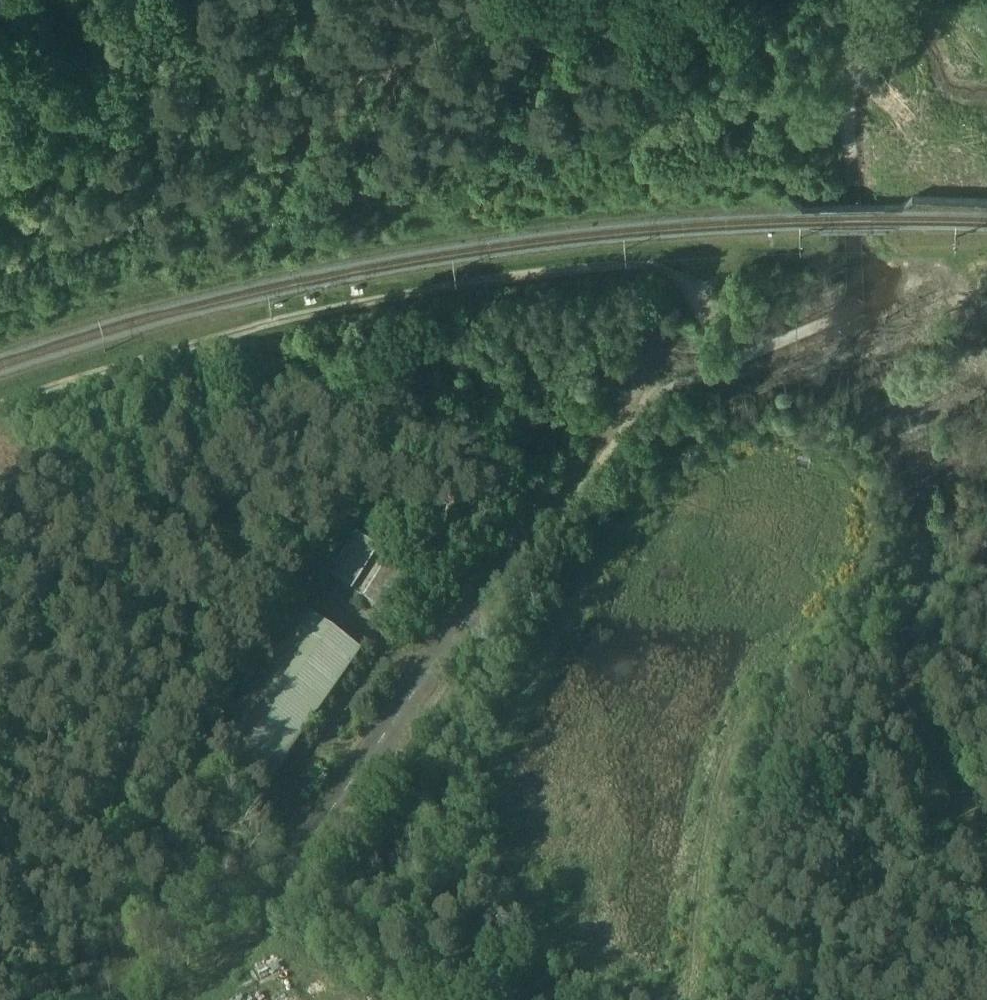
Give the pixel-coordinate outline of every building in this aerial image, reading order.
[(412,581),(357,542),(331,580),(386,619),(412,581)] [(307,619),(283,652),(282,651),(213,749),(214,750),(214,751),(268,788),(269,789),(338,691),(337,690),(360,657),(342,644),(345,640),(328,628),(325,632),(307,619)]
